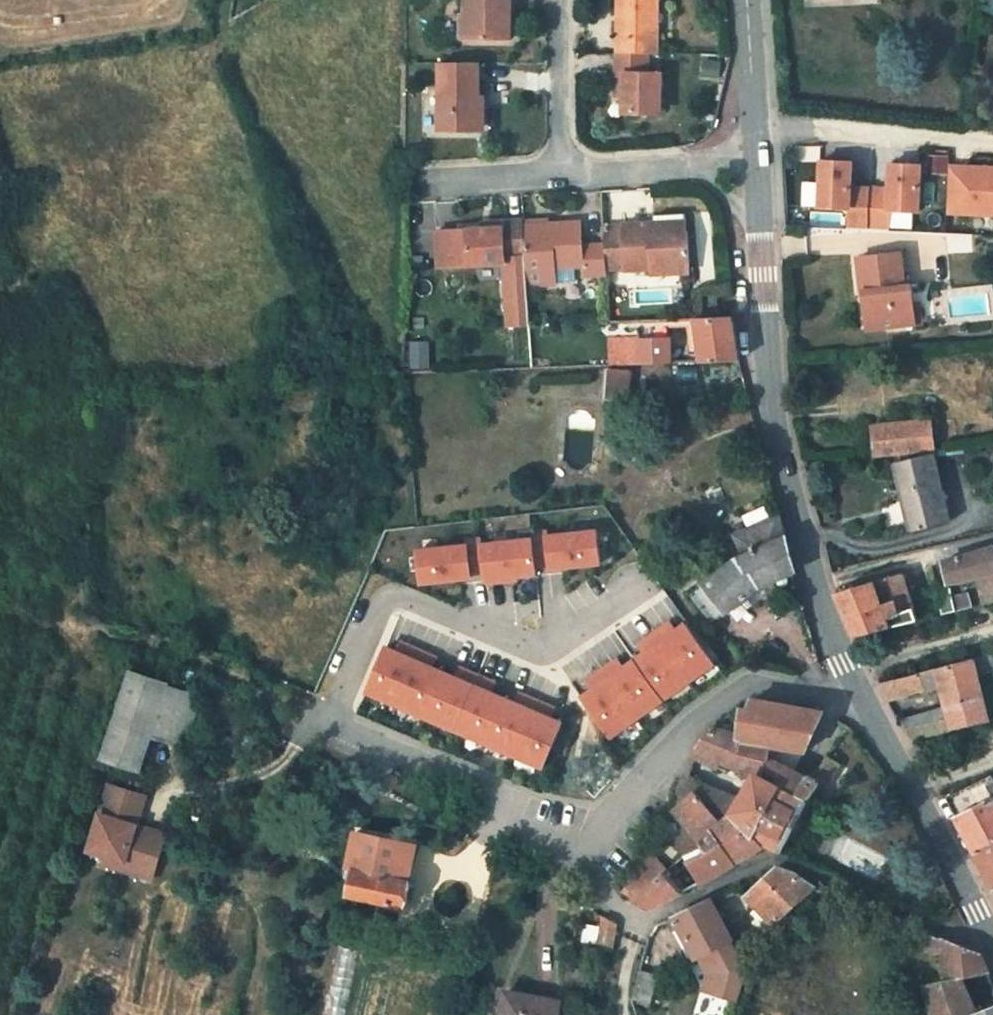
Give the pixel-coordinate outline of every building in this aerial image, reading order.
[(506,0),(465,0),(465,15),(465,41),(507,40),(506,0)] [(614,54),(645,54),(655,54),(654,0),(613,0),(614,54)] [(456,16),(456,41),(465,41),(465,15),(456,16)] [(660,72),(646,72),(645,54),(614,54),(615,96),(624,97),(624,112),(660,111),(660,72)] [(446,127),(482,127),(482,62),(470,62),(445,62),(446,127)] [(851,158),(820,157),(818,203),(848,204),(847,224),(867,225),(869,184),(850,183),(851,158)] [(888,185),(869,184),(867,225),(888,226),(888,206),(918,207),(920,160),(889,159),(888,185)] [(947,163),(946,208),(992,210),(992,164),(947,163)] [(659,217),(654,217),(654,227),(690,225),(689,207),(658,207),(659,217)] [(607,265),(605,240),(582,240),(581,219),(548,221),(548,216),(523,218),(525,256),(526,281),(553,279),(553,264),(583,262),(584,272),(607,271),(607,265)] [(692,264),(690,225),(654,227),(654,217),(623,219),(627,265),(662,263),(675,266),(692,264)] [(525,256),(523,218),(502,220),(502,227),(482,228),(438,230),(439,265),(504,262),(504,258),(525,256)] [(627,265),(623,219),(603,220),(605,240),(607,265),(627,265)] [(871,288),(871,296),(864,304),(874,314),(876,324),(913,319),(911,298),(909,280),(903,280),(899,250),(857,255),(861,289),(871,288)] [(525,256),(504,258),(504,262),(507,325),(529,324),(526,281),(525,256)] [(710,295),(699,295),(700,308),(711,307),(710,295)] [(911,298),(913,319),(920,318),(917,297),(911,298)] [(876,324),(874,314),(864,304),(866,326),(876,324)] [(740,361),(732,314),(698,316),(701,362),(740,361)] [(610,366),(672,363),(671,337),(640,338),(640,335),(609,336),(610,366)] [(431,343),(413,343),(414,369),(432,368),(431,343)] [(628,400),(631,370),(611,370),(609,399),(628,400)] [(929,449),(934,448),(930,419),(871,425),(874,455),(929,449)] [(945,520),(929,452),(894,461),(911,529),(945,520)] [(691,595),(711,622),(763,586),(794,572),(780,516),(736,536),(744,556),(735,560),(691,595)] [(532,534),(533,540),(536,567),(550,565),(550,570),(601,564),(597,532),(548,537),(547,533),(532,534)] [(467,546),(417,552),(421,584),(472,578),(471,574),(485,573),(482,546),(481,540),(467,542),(467,546)] [(533,540),(482,546),(485,573),(487,584),(502,582),(502,578),(537,575),(536,567),(533,540)] [(984,605),(992,602),(992,548),(944,561),(951,583),(977,577),(984,605)] [(850,626),(855,638),(918,621),(903,573),(835,591),(850,626)] [(950,588),(936,592),(943,615),(965,610),(962,598),(954,600),(950,588)] [(663,628),(654,635),(689,682),(715,662),(687,623),(677,631),(670,622),(663,628)] [(645,655),(634,662),(663,701),(689,682),(654,635),(645,641),(638,646),(645,655)] [(386,648),(367,692),(396,705),(419,651),(410,647),(402,643),(398,653),(386,648)] [(429,655),(419,651),(396,705),(425,717),(444,673),(433,668),(437,659),(429,655)] [(976,659),(979,677),(992,674),(992,654),(976,659)] [(943,687),(949,710),(954,730),(988,723),(979,677),(976,659),(879,684),(888,702),(943,687)] [(611,667),(602,673),(637,720),(663,701),(634,662),(624,670),(618,662),(611,667)] [(138,772),(151,732),(184,743),(199,695),(167,684),(168,681),(126,668),(96,758),(138,772)] [(456,678),(444,673),(425,717),(454,730),(478,676),(469,673),(460,669),(456,678)] [(594,693),(583,700),(612,739),(637,720),(602,673),(595,679),(588,684),(594,693)] [(487,681),(478,676),(454,730),(484,743),(503,699),(491,694),(495,684),(487,681)] [(515,704),(503,699),(484,743),(513,756),(536,702),(528,698),(519,694),(515,704)] [(546,706),(536,702),(513,756),(542,768),(561,724),(550,719),(554,709),(546,706)] [(776,706),(752,702),(749,710),(742,710),(739,736),(742,737),(741,755),(762,766),(772,737),(799,747),(821,713),(776,706)] [(903,726),(910,740),(954,730),(949,710),(898,723),(900,727),(903,726)] [(755,776),(744,797),(737,810),(743,819),(749,827),(756,835),(757,835),(783,786),(759,774),(762,766),(741,755),(742,737),(739,736),(712,729),(705,739),(699,749),(755,776)] [(772,737),(762,766),(759,774),(783,786),(793,791),(807,773),(788,764),(799,747),(772,737)] [(766,844),(782,853),(792,836),(797,839),(840,761),(828,755),(811,775),(807,773),(793,791),(783,786),(757,835),(766,844)] [(701,794),(708,785),(690,775),(689,776),(687,777),(684,777),(683,777),(679,784),(677,791),(680,798),(678,802),(678,803),(691,822),(673,833),(686,854),(687,855),(701,843),(716,829),(725,820),(701,794)] [(992,843),(992,776),(946,799),(974,851),(992,843)] [(134,826),(143,796),(107,783),(87,849),(122,861),(120,870),(150,880),(161,843),(132,834),(134,826)] [(725,820),(737,810),(744,797),(708,785),(701,794),(725,820)] [(750,854),(766,844),(757,835),(756,835),(749,827),(743,819),(737,810),(725,820),(716,829),(734,864),(750,854)] [(134,826),(132,834),(161,843),(163,835),(134,826)] [(714,877),(734,864),(716,829),(701,843),(687,855),(686,854),(681,857),(698,886),(714,877)] [(406,906),(417,845),(355,834),(348,874),(355,875),(351,896),(406,906)] [(841,869),(875,866),(875,856),(858,857),(857,843),(839,844),(841,869)] [(974,851),(992,888),(992,843),(974,851)] [(636,900),(667,870),(650,850),(623,893),(636,900)] [(676,900),(686,894),(667,870),(636,900),(651,909),(676,900)] [(746,895),(757,906),(777,927),(818,889),(789,873),(776,870),(746,895)] [(708,954),(718,974),(712,996),(738,1005),(747,975),(724,927),(711,901),(664,923),(669,933),(681,928),(697,958),(701,957),(708,954)] [(604,916),(599,943),(613,949),(614,947),(618,925),(604,916)] [(949,939),(921,928),(921,951),(939,951),(940,984),(946,982),(949,939)] [(967,978),(989,972),(981,951),(949,939),(946,982),(940,984),(929,987),(936,1014),(992,1014),(992,1009),(981,1014),(967,978)] [(706,994),(712,996),(718,974),(708,954),(701,957),(711,976),(706,994)] [(639,971),(632,1000),(646,1004),(655,975),(639,971)] [(560,1002),(507,990),(503,1011),(509,1012),(509,1014),(558,1014),(560,1002)]
